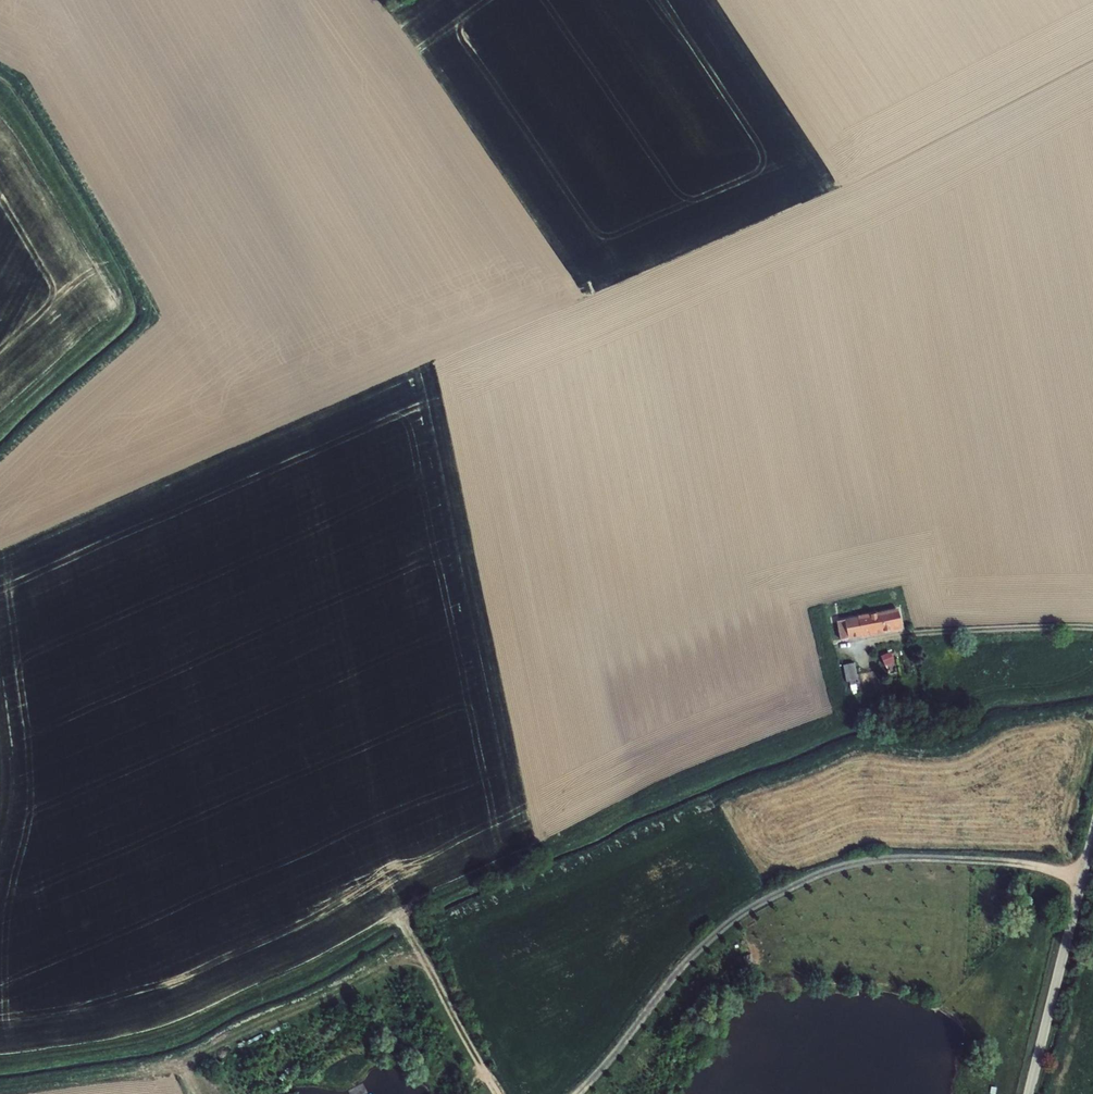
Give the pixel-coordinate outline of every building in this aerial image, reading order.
[(857,617),(844,619),(844,620),(847,638),(848,639),(861,637),(861,638),(902,629),(897,608),(857,616),(857,617)] [(847,638),(844,620),(836,621),(840,640),(847,638)] [(880,656),(885,666),(894,662),(890,652),(880,656)] [(855,663),(843,665),(846,682),(858,679),(855,663)]
